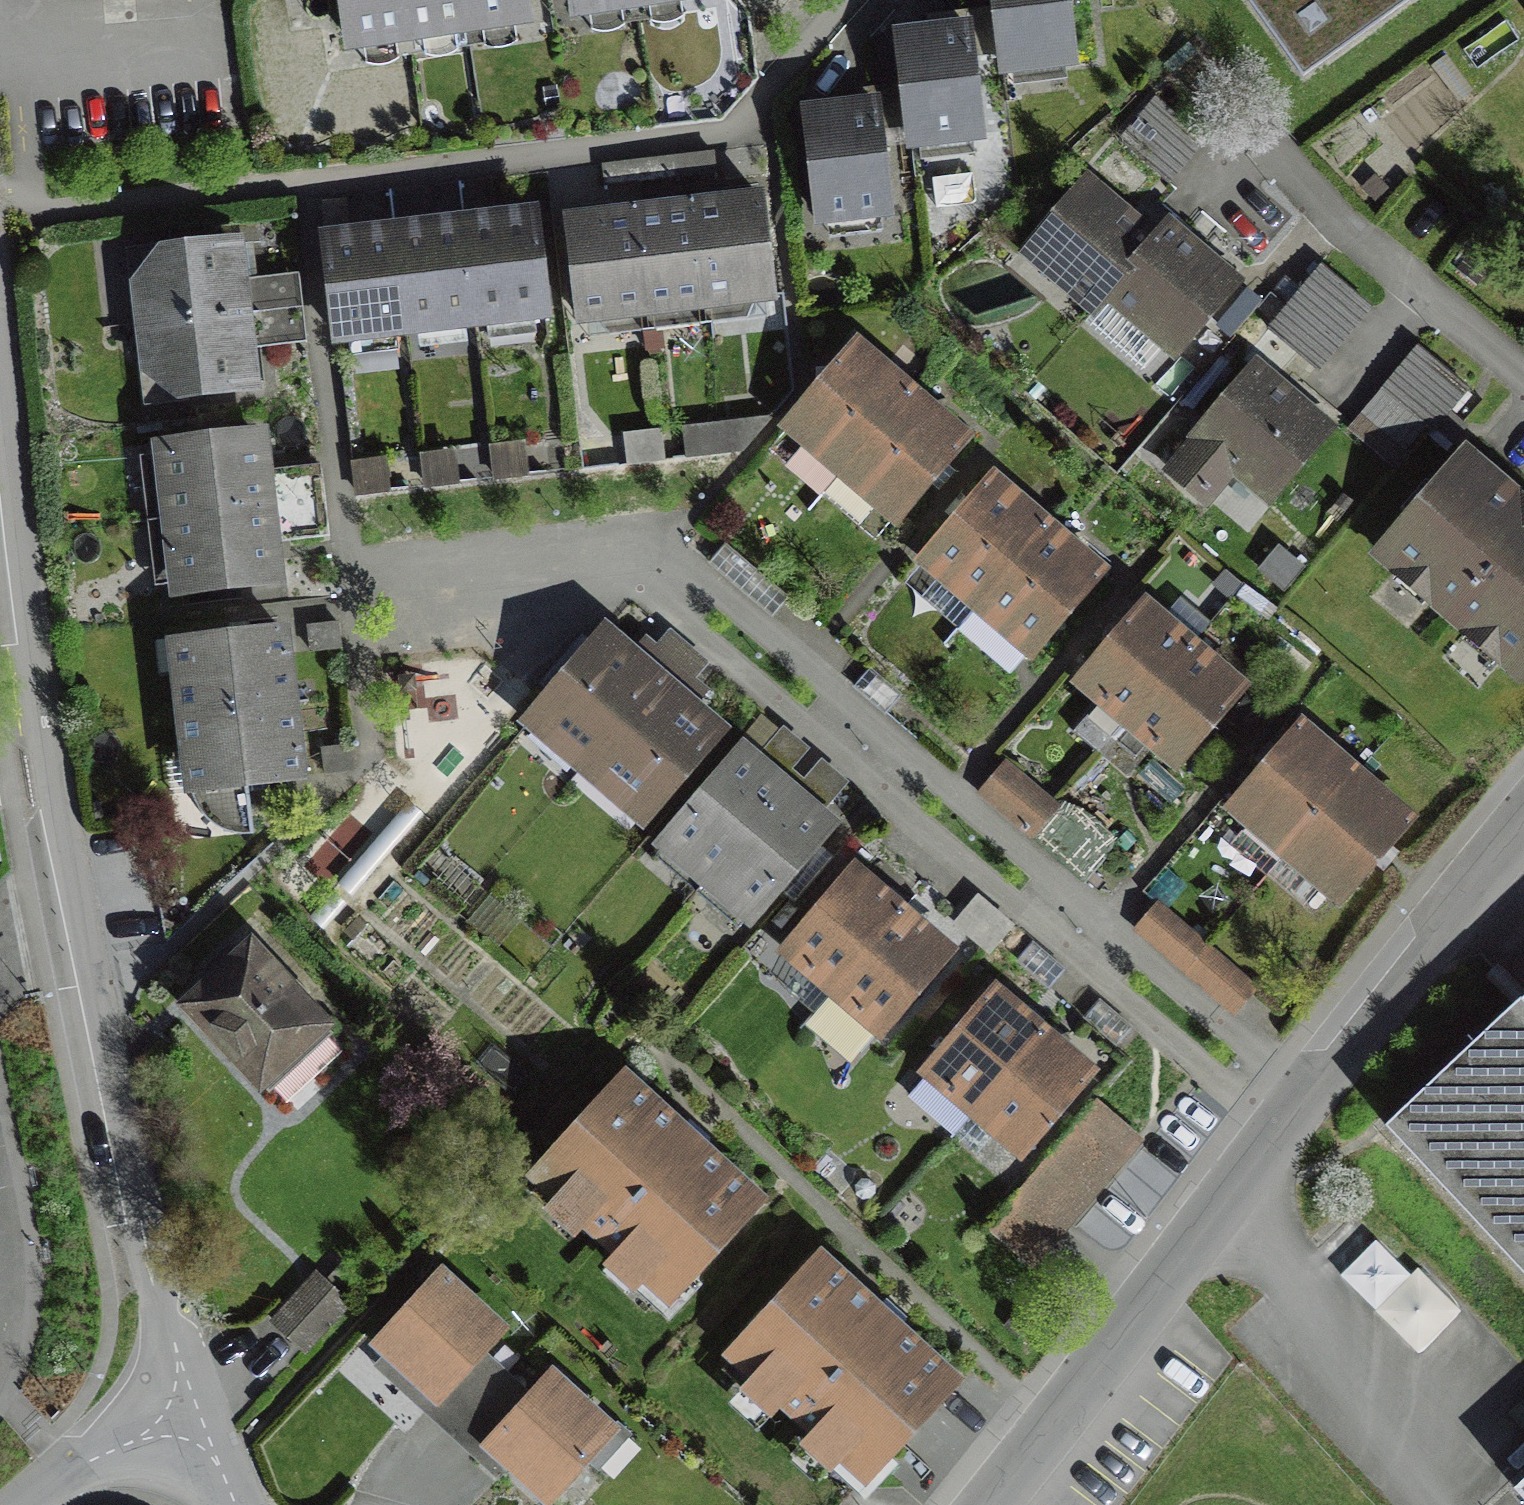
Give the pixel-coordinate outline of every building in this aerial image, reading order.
[(527,16),(525,0),(337,0),(344,44),(527,16)] [(576,11),(649,0),(574,0),(576,11)] [(1008,68),(1076,59),(1068,0),(999,0),(1008,68)] [(1306,82),(1424,0),(1248,0),(1306,82)] [(972,28),(901,36),(914,145),(985,137),(972,28)] [(1166,180),(1176,168),(1194,144),(1203,134),(1156,96),(1119,142),(1166,180)] [(881,105),(808,115),(822,225),(895,216),(881,105)] [(1167,244),(1095,186),(1026,270),(1098,329),(1167,244)] [(583,321),(776,297),(764,201),(717,207),(667,213),(607,221),(571,225),(583,321)] [(336,339),(551,316),(540,215),(494,220),(437,226),(368,234),(325,238),(336,339)] [(1252,288),(1179,229),(1167,244),(1117,305),(1190,364),(1252,288)] [(136,330),(255,313),(247,246),(188,253),(132,292),(136,330)] [(1308,282),(1284,310),(1271,325),(1323,368),(1372,309),(1320,266),(1308,282)] [(255,313),(136,330),(145,399),(210,411),(266,404),(255,313)] [(785,438),(836,481),(919,386),(866,342),(785,438)] [(1423,350),(1409,366),(1382,398),(1366,418),(1414,458),(1471,391),(1423,350)] [(1259,373),(1178,475),(1220,508),(1242,480),(1277,508),(1336,434),(1259,373)] [(985,441),(919,386),(836,481),(904,538),(985,441)] [(165,518),(282,505),(275,440),(158,453),(165,518)] [(1523,681),(1523,498),(1469,454),(1380,566),(1523,681)] [(920,570),(971,614),(1052,521),(1002,477),(920,570)] [(282,505),(165,518),(174,591),(291,578),(282,505)] [(1119,579),(1052,521),(971,614),(1038,672),(1119,579)] [(714,574),(742,596),(757,578),(729,555),(714,574)] [(794,608),(757,578),(742,596),(780,626),(794,608)] [(1080,694),(1123,731),(1200,646),(1155,608),(1080,694)] [(342,623),(311,626),(313,653),(344,650),(342,623)] [(527,720),(586,770),(688,649),(673,636),(648,665),(605,628),(527,720)] [(179,716),(297,703),(289,634),(173,649),(179,716)] [(1258,696),(1200,646),(1123,731),(1184,782),(1258,696)] [(707,666),(688,649),(586,770),(651,824),(731,729),(686,690),(707,666)] [(856,699),(891,727),(907,707),(873,679),(856,699)] [(297,703),(179,716),(188,804),(217,836),(256,839),(252,799),(307,788),(297,703)] [(1235,819),(1285,861),(1359,771),(1311,730),(1235,819)] [(352,745),(327,747),(329,775),(354,773),(352,745)] [(662,856),(703,890),(790,786),(749,752),(662,856)] [(1427,829),(1359,771),(1285,861),(1352,918),(1427,829)] [(983,804),(1039,847),(1062,818),(1006,774),(983,804)] [(849,835),(790,786),(703,890),(762,940),(849,835)] [(824,998),(907,907),(867,872),(785,963),(824,998)] [(979,896),(958,918),(988,946),(1009,923),(979,896)] [(1135,927),(1236,1012),(1257,987),(1156,902),(1135,927)] [(907,907),(824,998),(887,1054),(969,962),(907,907)] [(1060,968),(1033,946),(1018,965),(1044,987),(1060,968)] [(185,1011),(269,1107),(339,1046),(255,950),(185,1011)] [(1379,1123),(1523,1276),(1523,986),(1379,1123)] [(969,1119),(1046,1029),(1005,994),(928,1085),(969,1119)] [(1129,1026),(1100,1003),(1087,1020),(1115,1043),(1129,1026)] [(1046,1029),(969,1119),(1028,1170),(1105,1080),(1046,1029)] [(527,1189),(674,1321),(777,1207),(629,1075),(527,1189)] [(1100,1115),(992,1244),(1036,1280),(1144,1151),(1100,1115)] [(737,1374),(880,1497),(971,1390),(829,1267),(737,1374)] [(436,1276),(375,1343),(435,1398),(497,1331),(436,1276)] [(277,1334),(312,1364),(357,1313),(322,1283),(277,1334)] [(485,1456),(539,1504),(574,1504),(630,1443),(553,1377),(485,1456)]
